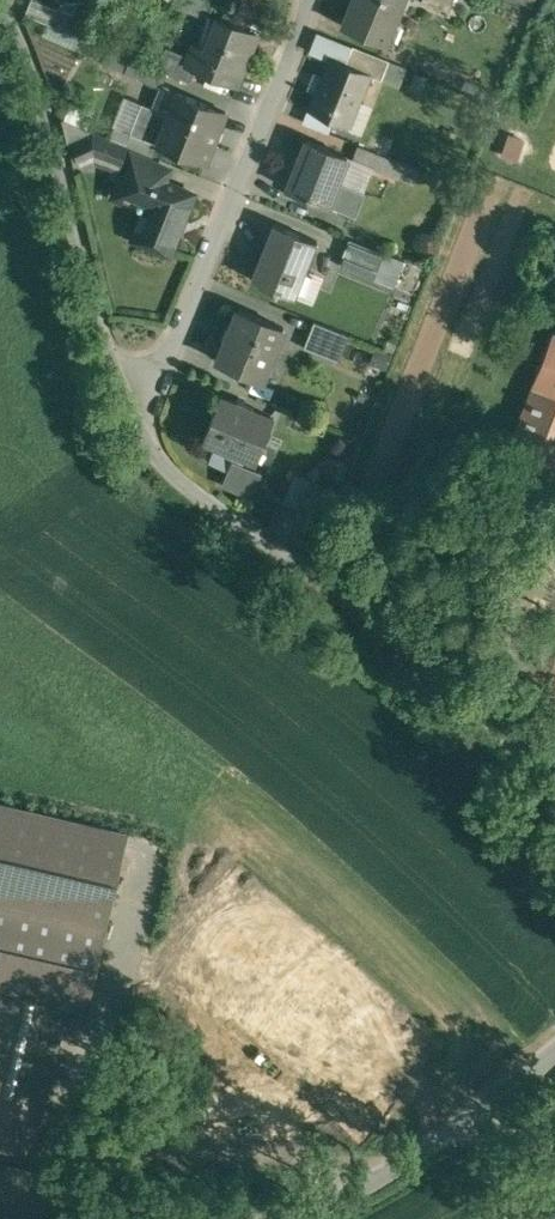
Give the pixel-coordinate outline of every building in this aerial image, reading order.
[(39,0),(32,0),(27,12),(52,23),(58,8),(39,0)] [(345,24),(388,41),(404,0),(355,0),(345,24)] [(451,10),(455,0),(425,0),(451,10)] [(533,14),(540,0),(504,0),(533,14)] [(74,16),(60,10),(54,24),(74,32),(80,19),(84,21),(91,5),(80,1),(74,16)] [(260,34),(219,18),(207,47),(200,44),(191,65),(239,84),(248,63),(246,62),(257,35),(259,36),(260,34)] [(390,59),(355,45),(348,62),(373,73),(372,75),(382,79),(390,59)] [(170,72),(112,48),(106,62),(164,85),(170,72)] [(348,62),(332,56),(311,109),(352,125),(353,123),(348,121),(354,105),(359,107),(372,75),(373,73),(348,62)] [(228,111),(172,89),(163,111),(144,103),(133,132),(135,132),(161,143),(208,162),(228,111)] [(99,131),(66,118),(64,119),(71,145),(78,145),(77,142),(95,132),(98,133),(99,131)] [(98,133),(95,132),(77,142),(78,145),(87,163),(96,159),(121,168),(129,146),(98,133)] [(161,143),(135,132),(129,146),(135,148),(136,147),(156,155),(161,143)] [(523,139),(509,134),(502,156),(516,161),(523,139)] [(350,155),(310,138),(290,187),(358,215),(367,191),(339,180),(350,155)] [(384,154),(361,144),(355,158),(378,167),(384,154)] [(173,169),(136,154),(129,171),(141,175),(142,174),(167,184),(168,182),(173,169)] [(196,193),(168,182),(167,184),(142,174),(141,175),(133,197),(152,204),(139,237),(174,250),(196,193)] [(320,240),(277,222),(254,279),(297,296),(320,240)] [(387,252),(352,238),(340,265),(376,279),(387,252)] [(286,326),(241,308),(222,361),(265,378),(266,377),(264,376),(272,356),(274,357),(286,326)] [(351,335),(316,320),(306,346),(341,361),(351,335)] [(537,378),(539,379),(507,459),(554,478),(554,331),(537,378)] [(276,416),(222,395),(205,437),(220,443),(213,461),(230,468),(224,481),(254,493),(264,469),(244,461),(247,454),(254,457),(255,456),(263,435),(267,437),(276,416)] [(338,490),(296,472),(285,501),(326,518),(338,490)] [(0,803),(0,1138),(34,1146),(68,1004),(87,1008),(128,833),(0,803)] [(0,1175),(0,1218),(60,1218),(66,1191),(0,1175)]
